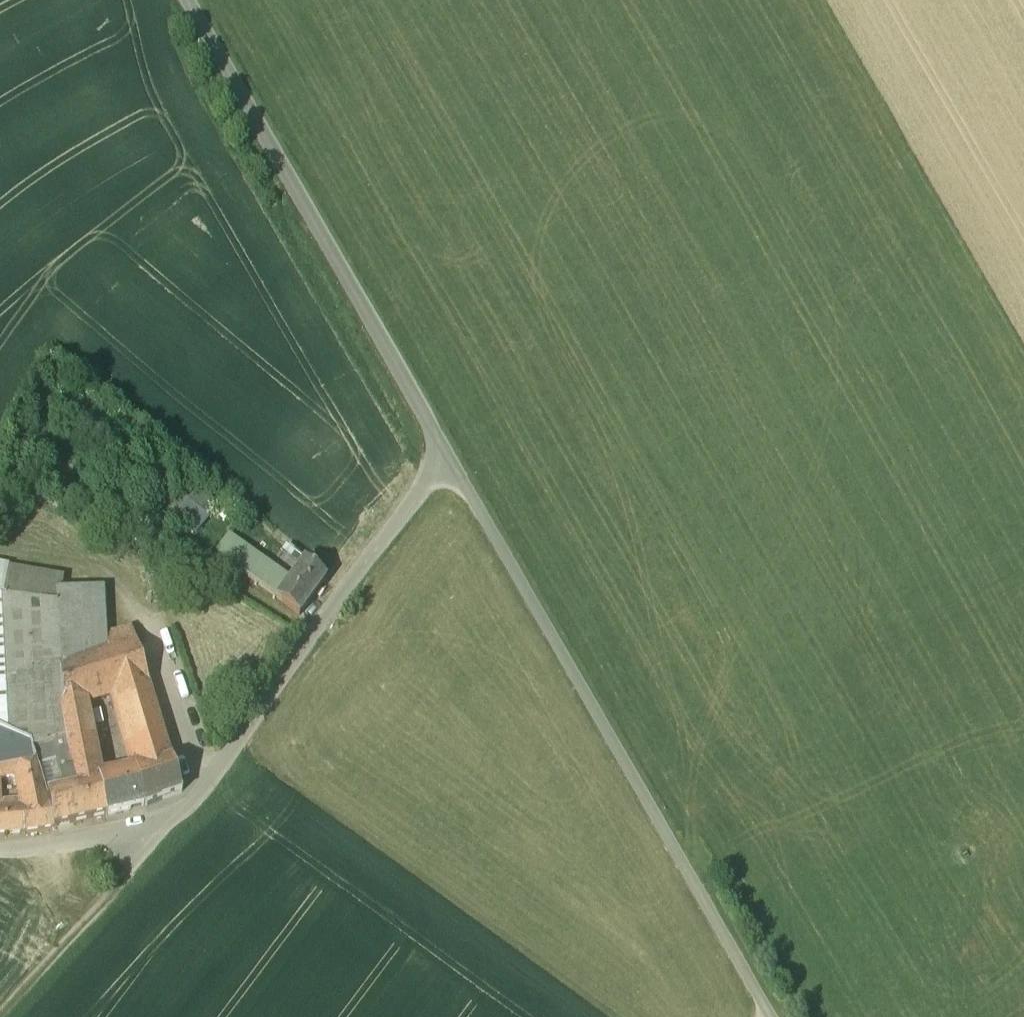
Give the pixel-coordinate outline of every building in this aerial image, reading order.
[(227,499),(207,485),(191,503),(207,518),(209,520),(227,499)] [(207,518),(191,503),(176,520),(193,535),(207,518)] [(253,515),(215,555),(238,572),(251,558),(248,556),(254,550),(262,541),(271,531),(253,515)] [(271,531),(262,541),(269,546),(276,536),(271,531)] [(288,546),(276,536),(269,546),(267,548),(279,558),(288,546)] [(326,577),(296,553),(292,559),(300,565),(288,583),(291,585),(281,601),(299,615),(326,577)] [(277,576),(251,558),(238,572),(252,581),(281,601),(291,585),(288,583),(277,575),(277,576)] [(55,577),(9,568),(3,596),(57,605),(56,592),(55,577)] [(100,589),(56,592),(57,605),(60,667),(106,653),(104,635),(100,589)] [(0,595),(0,711),(10,710),(3,596),(0,595)] [(57,605),(3,596),(10,710),(10,711),(5,712),(6,731),(30,742),(32,747),(38,745),(45,743),(41,709),(62,706),(60,667),(57,605)] [(131,627),(104,635),(106,653),(136,644),(131,627)] [(106,653),(60,667),(62,706),(83,703),(109,696),(149,684),(136,644),(106,653)] [(149,684),(109,696),(134,769),(137,781),(143,806),(182,791),(176,772),(149,684)] [(83,703),(62,706),(66,738),(70,758),(74,773),(97,767),(83,703)] [(62,706),(41,709),(45,743),(66,738),(62,706)] [(0,711),(0,728),(6,731),(5,712),(10,711),(10,710),(0,711)] [(0,728),(0,762),(21,758),(24,772),(38,767),(32,747),(30,742),(6,731),(0,728)] [(66,738),(45,743),(38,745),(44,765),(57,762),(70,758),(66,738)] [(38,745),(32,747),(38,767),(44,765),(38,745)] [(0,762),(0,778),(16,775),(24,774),(24,772),(21,758),(0,762)] [(70,758),(57,762),(65,795),(65,796),(79,793),(79,792),(74,773),(70,758)] [(0,802),(0,833),(54,827),(54,826),(48,798),(38,767),(24,772),(24,774),(16,775),(21,800),(0,802)] [(134,769),(99,776),(97,767),(74,773),(79,792),(101,787),(107,813),(143,806),(137,781),(134,769)] [(193,767),(176,772),(182,791),(196,776),(193,767)] [(79,793),(65,796),(65,795),(48,798),(54,826),(107,814),(107,813),(101,787),(79,792),(79,793)]
